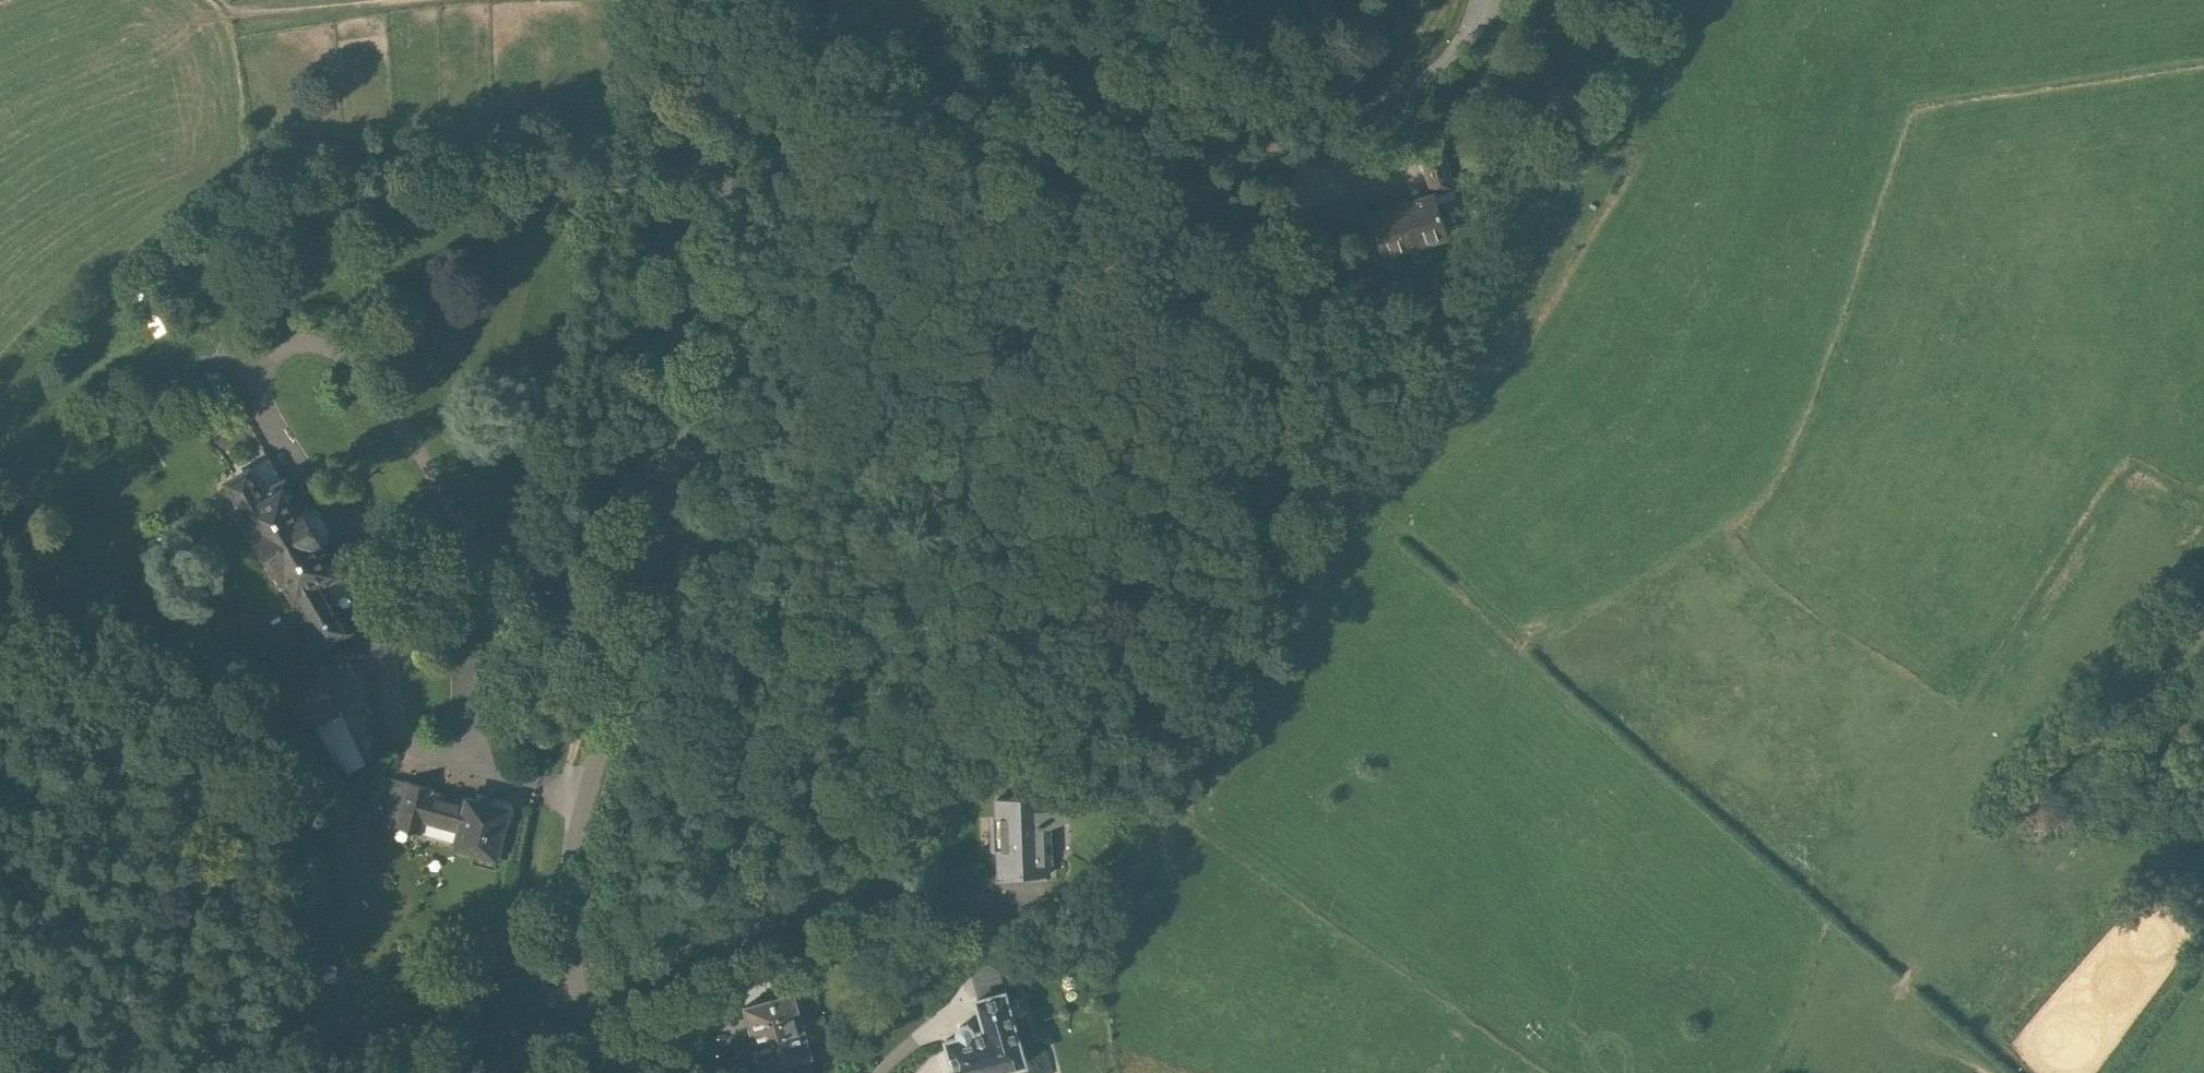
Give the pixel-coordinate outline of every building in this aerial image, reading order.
[(1458,197),(1444,154),(1423,161),(1433,194),(1436,204),(1458,197)] [(1446,235),(1436,204),(1433,194),(1372,214),(1385,255),(1446,235)] [(204,307),(183,272),(171,279),(192,315),(204,307)] [(241,506),(327,648),(357,630),(343,606),(356,599),(342,575),(348,571),(292,477),(266,492),(253,469),(237,478),(250,500),(241,506)] [(312,727),(337,716),(319,678),(284,694),(302,732),(312,727)] [(361,767),(337,716),(312,727),(336,778),(361,767)] [(432,794),(392,784),(381,830),(421,839),(423,829),(457,837),(454,850),(501,861),(513,806),(467,796),(465,805),(431,797),(432,794)] [(1069,799),(996,802),(1000,874),(1045,872),(1044,835),(1071,834),(1069,799)] [(953,1072),(1000,1072),(1024,1066),(1004,993),(975,1000),(984,1032),(944,1043),(953,1072)] [(746,1006),(762,1068),(810,1056),(793,994),(746,1006)]
